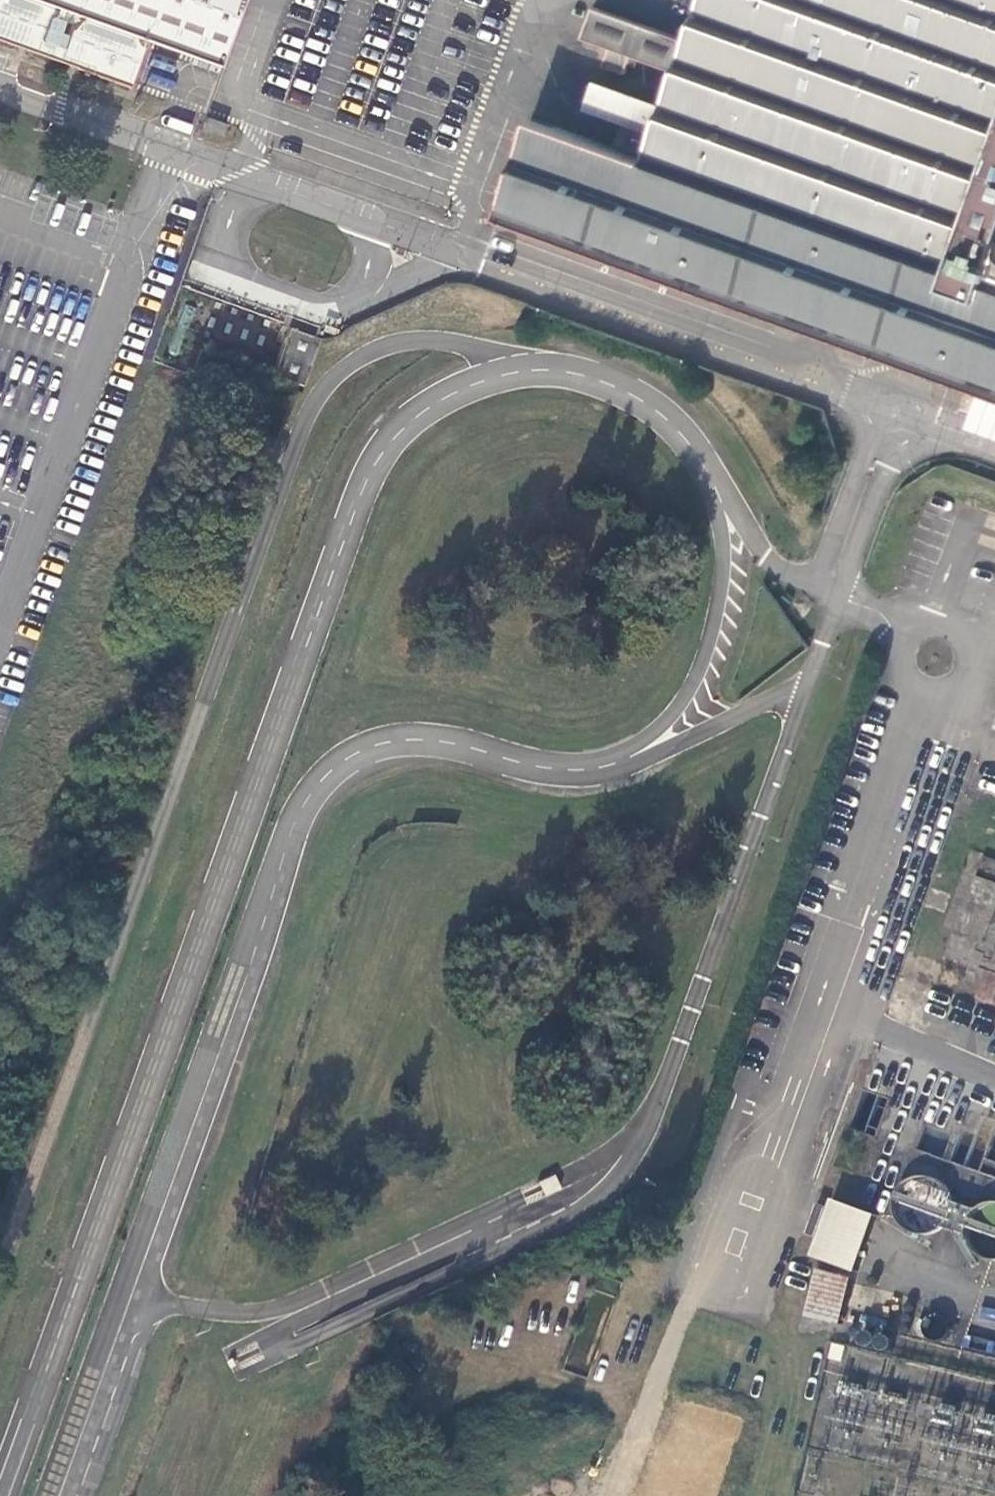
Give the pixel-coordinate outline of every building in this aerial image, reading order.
[(132,87),(148,42),(220,67),(244,0),(0,0),(0,40),(132,87)] [(684,39),(591,6),(581,38),(608,49),(602,67),(625,75),(632,58),(672,73),(662,104),(594,80),(585,107),(651,131),(641,162),(526,123),(493,222),(994,403),(994,0),(699,0),(684,39)] [(282,323),(214,299),(201,336),(269,360),(282,323)] [(319,340),(288,328),(271,376),(302,387),(319,340)] [(894,1172),(883,1226),(938,1238),(941,1225),(957,1228),(964,1196),(930,1189),(932,1180),(894,1172)] [(827,1197),(805,1254),(850,1271),(872,1214),(827,1197)] [(968,1221),(965,1260),(994,1263),(994,1203),(984,1202),(982,1222),(968,1221)] [(810,1269),(803,1317),(839,1323),(846,1275),(810,1269)]
